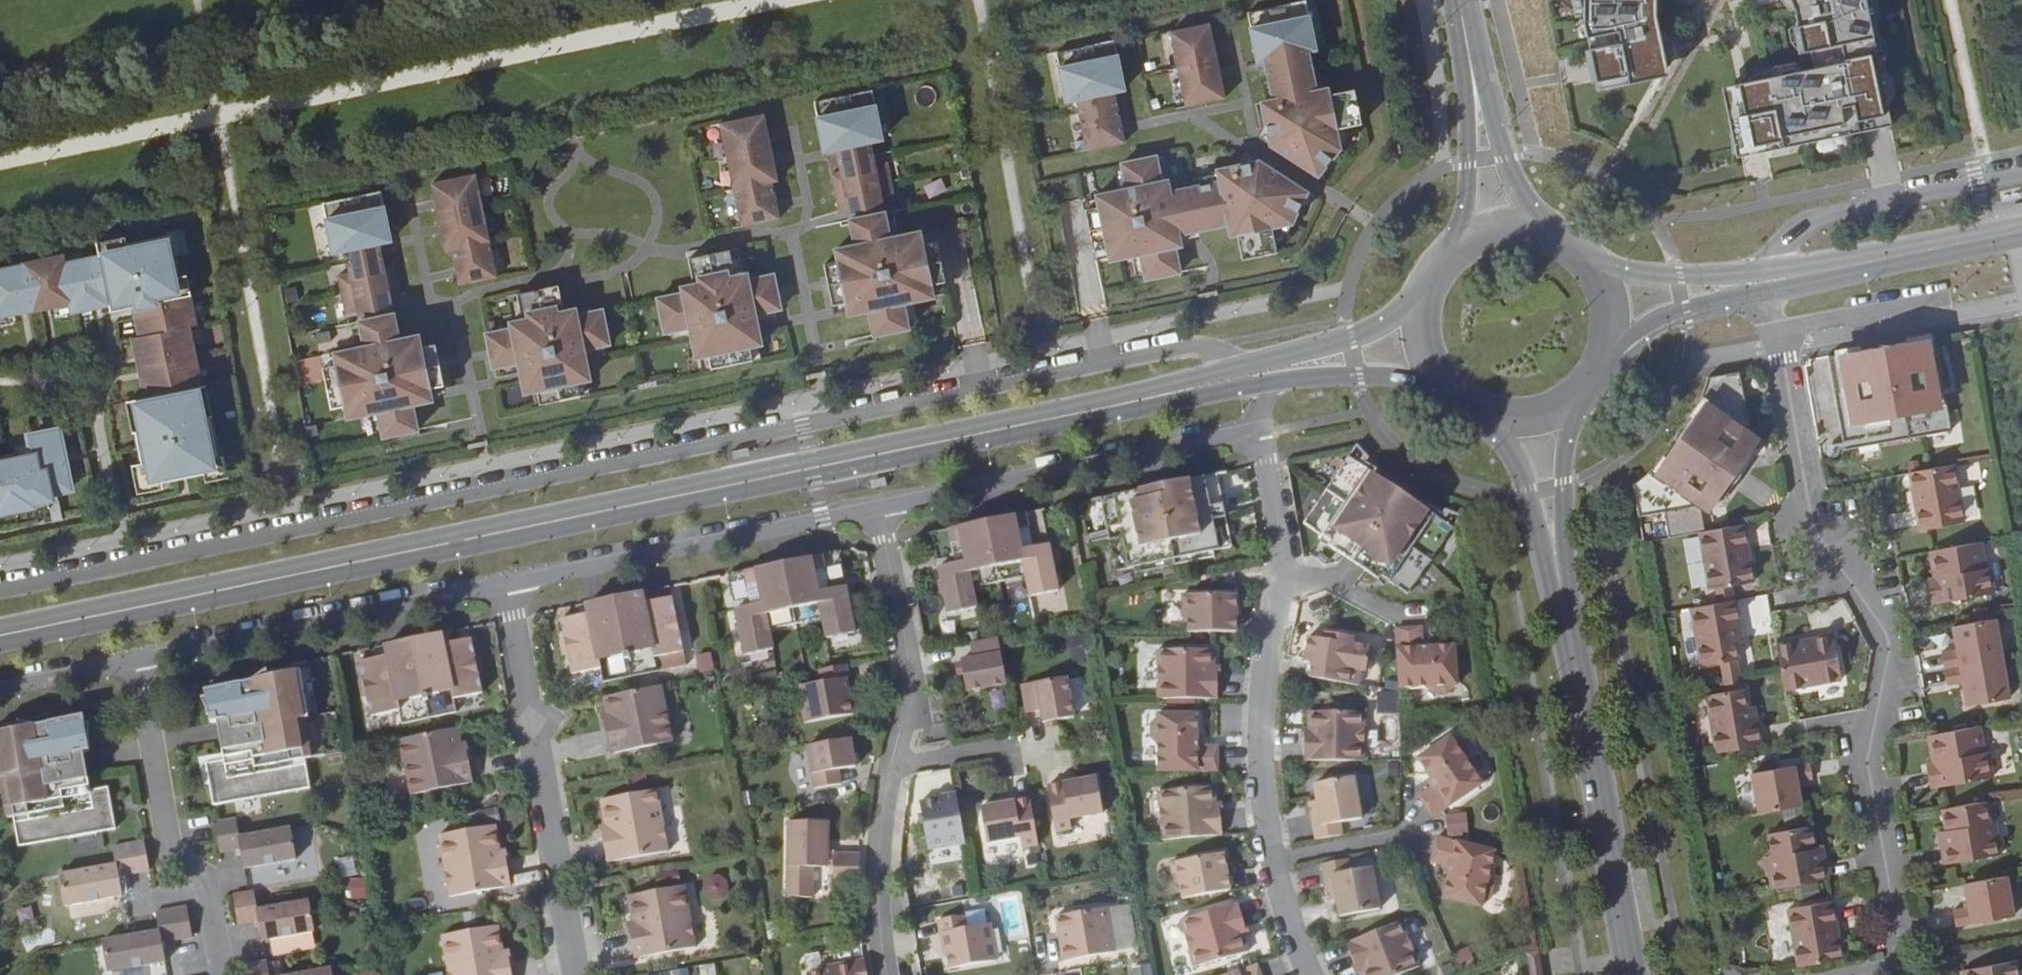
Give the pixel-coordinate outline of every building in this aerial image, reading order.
[(1595,62),(1602,61),(1606,80),(1663,69),(1656,35),(1662,33),(1658,15),(1655,0),(1582,0),(1595,62)] [(1658,15),(1664,10),(1664,0),(1655,0),(1658,15)] [(1820,40),(1824,53),(1826,63),(1727,86),(1744,157),(1896,121),(1868,0),(1792,0),(1795,8),(1800,25),(1805,45),(1820,40)] [(1315,177),(1337,150),(1332,130),(1342,128),(1359,125),(1352,90),(1327,96),(1325,90),(1314,92),(1306,52),(1313,51),(1303,2),(1245,13),(1255,63),(1263,61),(1267,82),(1271,101),(1262,103),(1259,103),(1264,125),(1268,146),(1315,177)] [(1168,32),(1184,106),(1222,99),(1207,24),(1168,32)] [(1820,40),(1805,45),(1800,25),(1796,27),(1803,58),(1824,53),(1820,40)] [(1084,152),(1122,143),(1111,92),(1121,90),(1111,41),(1053,53),(1063,102),(1073,100),(1084,152)] [(1262,103),(1271,101),(1267,82),(1258,83),(1262,103)] [(815,101),(825,150),(838,148),(842,170),(850,206),(852,219),(857,244),(890,237),(885,212),(882,199),(875,163),(870,141),(882,138),(873,90),(815,101)] [(778,180),(765,114),(721,123),(742,226),(779,218),(771,182),(778,180)] [(1268,146),(1264,125),(1255,137),(1268,146)] [(1337,150),(1344,140),(1342,128),(1332,130),(1337,150)] [(1255,162),(1242,154),(1234,167),(1255,162)] [(1267,228),(1287,224),(1303,193),(1255,162),(1234,167),(1213,171),(1214,174),(1216,183),(1196,187),(1166,193),(1163,181),(1157,183),(1152,158),(1118,164),(1119,170),(1123,190),(1115,192),(1093,196),(1095,208),(1082,211),(1090,252),(1104,249),(1106,258),(1107,262),(1136,255),(1141,281),(1176,274),(1171,248),(1176,247),(1176,244),(1174,236),(1194,231),(1225,225),(1227,237),(1233,235),(1238,261),(1273,253),(1267,228)] [(887,160),(875,163),(882,199),(895,197),(887,160)] [(850,206),(842,170),(829,172),(837,209),(850,206)] [(1115,192),(1123,190),(1119,170),(1111,172),(1115,192)] [(476,173),(432,183),(446,249),(453,247),(460,284),(497,276),(476,173)] [(1196,187),(1216,183),(1214,174),(1195,178),(1196,187)] [(379,242),(391,240),(381,191),(323,203),(333,252),(346,249),(358,307),(360,320),(366,345),(399,339),(394,313),(391,300),(383,264),(379,242)] [(1082,211),(1095,208),(1094,199),(1079,203),(1081,211),(1082,211)] [(1267,228),(1270,237),(1281,235),(1287,224),(1267,228)] [(913,301),(933,297),(932,292),(930,283),(945,279),(937,241),(922,243),(920,231),(890,237),(857,244),(837,249),(839,261),(825,264),(833,302),(847,300),(849,310),(850,314),(870,310),(875,336),(909,329),(904,303),(913,301)] [(1174,236),(1176,244),(1195,240),(1194,231),(1174,236)] [(921,234),(922,243),(937,241),(935,232),(921,234)] [(0,272),(0,314),(32,307),(32,310),(68,303),(70,311),(105,304),(106,305),(122,302),(124,309),(131,308),(136,338),(130,339),(142,400),(132,402),(138,432),(131,433),(142,487),(178,480),(177,473),(188,470),(189,478),(222,471),(204,386),(199,387),(186,329),(193,327),(187,297),(183,298),(170,236),(97,251),(99,260),(62,267),(60,258),(24,266),(24,267),(0,272)] [(1106,258),(1104,249),(1090,252),(1089,252),(1091,261),(1106,258)] [(760,347),(762,347),(758,324),(756,316),(776,312),(782,311),(775,276),(749,282),(748,277),(736,279),(732,259),(731,254),(689,262),(694,288),(683,290),(684,295),(659,300),(666,335),(672,333),(691,329),(693,338),(698,360),(701,360),(710,358),(712,371),(754,362),(751,349),(760,347)] [(732,259),(736,279),(745,277),(741,258),(732,259)] [(396,262),(383,264),(391,300),(403,298),(396,262)] [(358,307),(350,271),(338,273),(346,310),(358,307)] [(945,279),(930,283),(932,292),(947,290),(945,279)] [(522,374),(526,395),(529,395),(537,393),(540,406),(582,398),(579,384),(588,383),(591,382),(587,360),(585,351),(610,346),(603,312),(578,317),(577,312),(565,314),(560,289),(519,297),(520,303),(524,323),(515,325),(512,325),(513,330),(487,336),(494,370),(500,368),(520,365),(522,374)] [(847,300),(833,302),(835,312),(849,310),(847,300)] [(913,301),(904,303),(908,323),(917,321),(913,301)] [(122,302),(106,305),(107,313),(124,309),(122,302)] [(515,325),(524,323),(520,303),(511,305),(515,325)] [(776,312),(756,316),(758,324),(778,321),(776,312)] [(693,338),(691,329),(672,333),(673,342),(693,338)] [(349,412),(350,417),(379,411),(383,431),(384,437),(419,430),(414,404),(433,401),(432,396),(430,386),(444,383),(436,344),(422,347),(419,334),(399,339),(366,345),(336,351),(337,355),(339,364),(324,367),(332,406),(347,403),(349,412)] [(1952,433),(1935,339),(1829,358),(1845,452),(1952,433)] [(605,347),(585,351),(587,360),(606,356),(605,347)] [(760,347),(751,349),(754,362),(763,361),(760,347)] [(324,367),(339,364),(337,355),(322,358),(324,367)] [(712,371),(710,358),(701,360),(704,373),(712,371)] [(522,374),(520,365),(500,368),(502,377),(522,374)] [(1756,458),(1740,374),(1708,379),(1700,403),(1693,416),(1687,427),(1677,445),(1666,457),(1648,475),(1634,485),(1640,518),(1665,513),(1669,540),(1699,535),(1705,533),(1700,511),(1706,506),(1723,503),(1756,458)] [(446,393),(444,383),(430,386),(432,396),(446,393)] [(588,383),(579,384),(582,398),(590,396),(588,383)] [(207,385),(204,386),(222,471),(224,470),(207,385)] [(540,406),(537,393),(529,395),(531,408),(540,406)] [(132,402),(122,404),(140,488),(142,487),(131,433),(138,432),(132,402)] [(349,412),(347,403),(332,406),(334,416),(349,412)] [(383,431),(379,411),(370,414),(375,433),(383,431)] [(17,514),(38,510),(36,502),(52,499),(51,494),(47,474),(53,473),(57,493),(72,490),(60,432),(31,438),(34,453),(0,460),(0,518),(17,514)] [(1380,471),(1376,476),(1349,458),(1304,524),(1330,542),(1328,545),(1379,580),(1381,577),(1408,595),(1453,529),(1427,510),(1429,507),(1380,471)] [(1963,524),(1954,466),(1910,474),(1913,493),(1921,491),(1922,506),(1916,507),(1919,531),(1963,524)] [(188,470),(177,473),(178,480),(189,478),(188,470)] [(1217,474),(1100,499),(1115,573),(1134,568),(1135,574),(1215,558),(1213,552),(1232,548),(1217,474)] [(1042,512),(932,535),(949,616),(977,610),(974,594),(1027,583),(1030,599),(1058,593),(1042,512)] [(1744,526),(1705,533),(1699,535),(1710,591),(1755,584),(1751,564),(1743,566),(1741,551),(1748,550),(1744,526)] [(1987,569),(1982,544),(1930,553),(1934,580),(1939,579),(1940,587),(1930,589),(1933,606),(1995,595),(1991,569),(1987,569)] [(855,635),(839,554),(729,577),(745,658),(773,652),(770,636),(823,625),(827,641),(855,635)] [(664,591),(641,595),(643,606),(666,602),(664,591)] [(641,595),(564,612),(565,622),(561,623),(572,677),(600,671),(603,685),(657,674),(686,668),(683,654),(672,600),(666,602),(643,606),(641,595)] [(1236,595),(1182,596),(1182,618),(1188,618),(1188,633),(1237,632),(1237,616),(1232,616),(1232,610),(1237,610),(1236,595)] [(1736,603),(1691,611),(1702,669),(1739,662),(1733,629),(1740,627),(1736,603)] [(2003,660),(1995,620),(1954,628),(1958,653),(1942,656),(1945,671),(2003,660)] [(1396,629),(1400,689),(1427,687),(1434,693),(1447,693),(1453,685),(1457,685),(1455,645),(1432,647),(1423,648),(1422,643),(1422,628),(1396,629)] [(464,632),(386,648),(388,659),(365,664),(360,665),(371,719),(400,713),(402,727),(457,715),(454,701),(482,696),(471,641),(466,643),(464,632)] [(1334,634),(1325,632),(1324,640),(1333,641),(1334,634)] [(1353,637),(1334,634),(1333,641),(1324,640),(1308,638),(1304,662),(1311,663),(1309,678),(1358,686),(1361,671),(1366,672),(1370,647),(1352,645),(1353,637)] [(1775,645),(1779,669),(1783,690),(1841,680),(1832,636),(1808,639),(1810,648),(1795,651),(1793,642),(1775,645)] [(998,639),(971,644),(974,658),(960,661),(966,692),(1005,684),(998,639)] [(388,659),(386,648),(363,653),(365,664),(388,659)] [(1214,650),(1158,651),(1158,699),(1218,700),(1217,675),(1209,675),(1209,670),(1214,670),(1214,668),(1214,650)] [(711,653),(695,657),(699,675),(715,671),(711,653)] [(2010,699),(2003,660),(1945,671),(1947,686),(1962,683),(1967,707),(2010,699)] [(851,695),(846,667),(820,672),(822,684),(798,688),(805,725),(852,717),(849,696),(851,695)] [(284,764),(312,759),(296,673),(204,693),(210,724),(216,724),(221,748),(223,762),(226,775),(284,764)] [(1067,677),(1021,686),(1026,712),(1040,710),(1043,724),(1074,718),(1067,677)] [(673,743),(661,688),(603,700),(606,718),(609,717),(612,728),(605,730),(610,756),(673,743)] [(1706,697),(1718,754),(1762,746),(1756,720),(1749,722),(1742,689),(1706,697)] [(1304,761),(1364,761),(1364,712),(1308,712),(1308,729),(1308,731),(1313,731),(1313,736),(1305,736),(1305,737),(1304,761)] [(1197,715),(1157,714),(1157,718),(1151,725),(1151,738),(1157,744),(1158,772),(1217,772),(1218,746),(1202,746),(1197,746),(1197,738),(1197,715)] [(87,778),(82,755),(90,754),(83,718),(0,735),(0,784),(6,820),(33,816),(92,805),(90,792),(87,778)] [(1985,754),(1980,728),(1930,737),(1929,738),(1934,765),(1937,764),(1939,771),(1928,773),(1931,789),(1994,777),(1989,753),(1985,754)] [(458,730),(399,742),(411,797),(473,785),(468,758),(461,759),(459,748),(462,747),(458,730)] [(1452,740),(1450,737),(1417,759),(1430,778),(1435,785),(1431,788),(1419,797),(1433,818),(1482,784),(1467,761),(1469,752),(1461,742),(1452,740)] [(856,768),(851,741),(807,748),(814,791),(841,786),(838,772),(856,768)] [(290,794),(284,764),(226,775),(223,762),(206,766),(214,807),(290,794)] [(1752,774),(1759,815),(1802,807),(1798,784),(1813,781),(1810,765),(1752,774)] [(1316,840),(1342,835),(1340,823),(1362,819),(1354,777),(1314,785),(1316,801),(1319,813),(1311,815),(1316,840)] [(1096,778),(1047,787),(1055,833),(1072,830),(1070,820),(1103,814),(1096,778)] [(1430,778),(1427,780),(1431,788),(1435,785),(1430,778)] [(1214,787),(1158,792),(1163,841),(1222,835),(1220,811),(1220,810),(1211,811),(1211,806),(1216,806),(1216,804),(1214,787)] [(108,790),(90,792),(92,805),(33,816),(39,845),(116,831),(108,790)] [(602,838),(607,864),(668,853),(657,792),(600,802),(605,831),(610,830),(611,836),(602,838)] [(964,844),(955,794),(939,797),(940,799),(919,803),(927,851),(964,844)] [(1037,846),(1029,800),(979,808),(986,845),(1019,839),(1020,849),(1037,846)] [(1316,801),(1309,803),(1311,815),(1319,813),(1316,801)] [(1993,839),(1987,802),(1941,811),(1948,847),(1941,848),(1944,866),(2002,854),(1998,838),(1993,839)] [(1445,814),(1446,836),(1467,836),(1467,813),(1445,814)] [(236,820),(214,823),(220,856),(240,852),(245,870),(297,862),(291,830),(239,839),(236,820)] [(828,823),(788,822),(787,898),(813,898),(813,868),(827,868),(828,855),(828,823)] [(501,856),(496,827),(439,838),(450,899),(511,888),(506,861),(497,863),(496,857),(501,856)] [(1769,874),(1772,891),(1828,880),(1826,862),(1818,864),(1812,827),(1768,834),(1775,873),(1769,874)] [(1495,851),(1437,837),(1431,862),(1451,867),(1448,876),(1443,898),(1482,907),(1483,904),(1490,899),(1493,886),(1489,879),(1495,851)] [(149,874),(144,843),(113,849),(116,868),(58,877),(64,907),(122,898),(119,879),(149,874)] [(1223,854),(1171,864),(1175,886),(1180,885),(1183,900),(1230,890),(1227,874),(1223,875),(1222,870),(1226,869),(1223,854)] [(860,882),(860,855),(834,855),(834,868),(833,882),(860,882)] [(1372,868),(1350,872),(1348,860),(1321,865),(1326,890),(1334,889),(1336,901),(1339,917),(1380,910),(1372,868)] [(726,877),(706,876),(706,898),(725,898),(726,877)] [(2014,917),(2008,877),(1964,884),(1969,909),(1954,911),(1956,927),(2014,917)] [(366,899),(365,879),(347,879),(348,900),(366,899)] [(698,886),(685,888),(696,950),(709,947),(698,886)] [(630,933),(634,961),(696,950),(685,888),(628,898),(633,927),(637,926),(638,932),(630,933)] [(256,892),(258,906),(292,902),(290,889),(256,892)] [(1334,889),(1326,890),(1328,902),(1336,901),(1334,889)] [(314,934),(309,902),(257,911),(253,893),(231,897),(237,927),(258,924),(261,943),(314,934)] [(1238,904),(1181,920),(1194,968),(1248,952),(1243,935),(1243,934),(1238,935),(1237,930),(1245,928),(1238,904)] [(1787,911),(1797,969),(1842,961),(1840,943),(1832,944),(1829,930),(1836,928),(1832,904),(1787,911)] [(192,940),(187,908),(156,914),(159,932),(102,943),(108,974),(166,964),(162,946),(192,940)] [(1063,962),(1114,953),(1107,908),(1055,918),(1058,932),(1062,932),(1065,947),(1061,947),(1063,962)] [(964,916),(938,921),(943,949),(945,949),(949,970),(997,961),(990,925),(967,928),(964,916)] [(1402,922),(1346,944),(1355,966),(1363,964),(1365,968),(1360,970),(1362,974),(1399,974),(1420,967),(1402,922)] [(1245,928),(1237,930),(1238,935),(1243,934),(1243,935),(1250,934),(1248,927),(1245,928)] [(442,938),(448,974),(512,974),(509,961),(501,963),(500,957),(504,957),(499,928),(442,938)] [(1469,947),(1452,955),(1458,970),(1476,963),(1469,947)] [(1524,954),(1528,974),(1541,974),(1537,952),(1524,954)] [(866,960),(835,966),(836,970),(807,974),(867,974),(866,960)] [(267,963),(245,966),(246,974),(268,974),(267,963)] [(2020,963),(1962,972),(1963,974),(2021,974),(2020,963)] [(1361,971),(1360,970),(1365,968),(1363,964),(1355,966),(1352,966),(1355,974),(1361,971)] [(701,966),(702,974),(716,974),(715,965),(701,966)] [(1257,965),(1230,974),(1261,974),(1257,965)]
